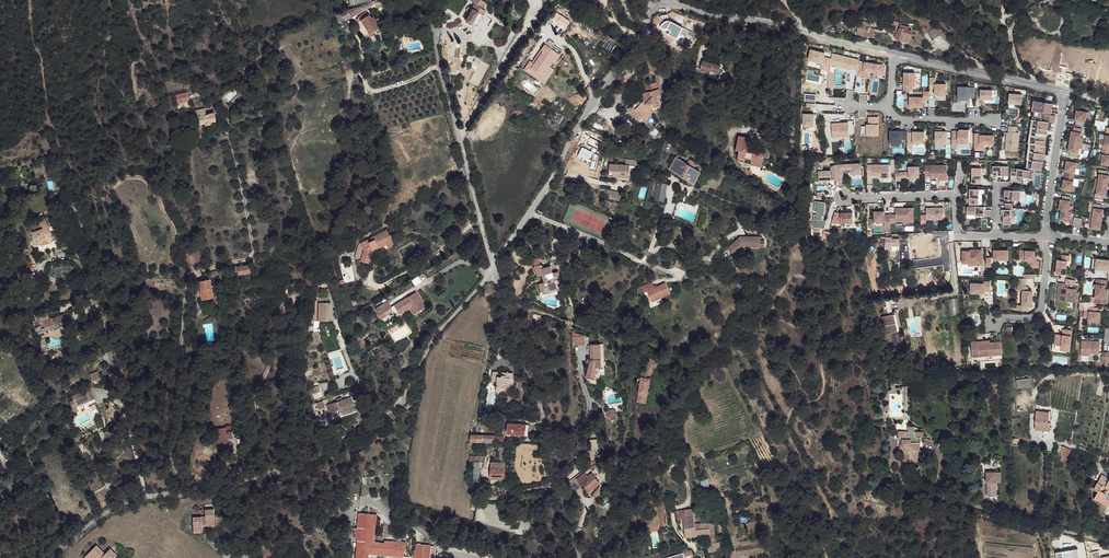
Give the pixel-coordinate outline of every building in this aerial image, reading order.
[(481,0),(473,0),(472,3),(474,6),(466,21),(472,24),(473,23),(478,27),(487,11),(484,10),(487,3),(481,0)] [(378,11),(374,1),(342,12),(346,20),(373,10),(374,12),(378,11)] [(1087,6),(1076,7),(1074,9),(1074,16),(1088,16),(1087,6)] [(490,14),(487,11),(478,27),(483,28),(490,14)] [(370,16),(368,13),(355,21),(356,24),(370,16)] [(372,21),(370,16),(356,24),(364,36),(379,28),(375,19),(372,21)] [(473,40),(479,44),(487,30),(485,29),(478,27),(477,32),(473,40)] [(911,31),(904,29),(899,28),(896,39),(902,40),(904,35),(909,37),(911,31)] [(566,54),(553,42),(549,47),(551,48),(549,50),(559,58),(562,59),(566,54)] [(549,50),(547,49),(539,59),(541,60),(549,50)] [(559,58),(549,50),(541,60),(539,59),(536,56),(533,61),(549,74),(556,64),(559,58)] [(822,71),(828,73),(828,70),(829,67),(830,61),(823,59),(824,55),(810,52),(808,62),(816,64),(815,66),(823,68),(822,71)] [(859,60),(831,56),(830,61),(829,67),(851,70),(851,69),(857,70),(859,61),(859,60)] [(719,66),(701,61),(699,71),(709,73),(709,72),(717,74),(719,66)] [(857,70),(857,75),(868,77),(868,72),(876,73),(876,74),(883,75),(884,67),(883,65),(859,61),(857,70)] [(559,66),(556,64),(549,74),(551,76),(559,66)] [(904,72),(904,90),(913,90),(913,85),(915,85),(915,72),(904,72)] [(930,77),(930,88),(936,88),(936,94),(947,94),(947,83),(936,83),(936,77),(930,77)] [(836,93),(852,96),(855,83),(838,80),(836,93)] [(969,96),(975,96),(975,86),(959,85),(959,98),(969,98),(969,96)] [(981,88),(981,97),(993,97),(993,88),(981,88)] [(632,106),(628,110),(639,121),(650,109),(661,106),(658,96),(659,96),(657,90),(651,92),(653,97),(646,104),(643,102),(642,103),(638,99),(635,102),(636,103),(639,106),(635,109),(633,107),(632,106)] [(930,98),(930,90),(924,90),(924,96),(911,96),(911,106),(924,106),(924,98),(930,98)] [(818,104),(819,104),(819,94),(808,94),(807,103),(809,103),(818,104)] [(1023,94),(1010,94),(1010,103),(1022,103),(1023,94)] [(188,106),(186,97),(178,100),(180,107),(188,106)] [(1052,104),(1033,101),(1032,110),(1051,113),(1052,104)] [(639,121),(642,123),(652,112),(662,109),(661,106),(650,109),(639,121)] [(216,113),(209,115),(208,114),(206,109),(196,112),(201,125),(207,123),(207,125),(214,123),(213,121),(218,120),(216,113)] [(1089,117),(1090,112),(1077,110),(1075,120),(1077,120),(1076,124),(1085,126),(1086,117),(1089,117)] [(1043,113),(1033,112),(1028,144),(1029,144),(1026,160),(1027,160),(1026,168),(1042,170),(1042,165),(1040,165),(1041,162),(1042,162),(1042,158),(1044,159),(1045,154),(1043,154),(1043,150),(1045,151),(1046,146),(1045,146),(1046,141),(1044,141),(1045,134),(1047,135),(1047,130),(1046,130),(1046,126),(1048,127),(1049,122),(1042,121),(1043,113)] [(1056,115),(1043,113),(1042,121),(1049,122),(1054,123),(1056,115)] [(816,127),(817,114),(806,114),(806,126),(816,127)] [(879,135),(879,117),(869,117),(869,126),(862,125),(862,135),(879,135)] [(848,122),(831,123),(832,139),(849,137),(848,122)] [(1017,127),(1007,126),(1005,151),(1017,152),(1019,134),(1017,132),(1017,127)] [(1083,128),(1074,127),(1073,131),(1072,130),(1068,151),(1070,151),(1069,155),(1078,157),(1079,148),(1082,149),(1084,137),(1081,137),(1083,128)] [(940,130),(940,128),(936,128),(936,143),(943,143),(943,140),(947,140),(947,130),(943,130),(940,130)] [(960,130),(953,130),(953,145),(959,145),(959,141),(970,141),(970,128),(960,128),(960,130)] [(909,138),(909,137),(909,130),(891,130),(891,142),(903,142),(903,138),(909,138)] [(909,137),(909,148),(914,148),(914,142),(926,142),(926,131),(914,131),(914,137),(909,137)] [(976,131),(975,148),(986,148),(986,142),(995,142),(995,133),(981,133),(981,131),(976,131)] [(1106,135),(1105,140),(1103,139),(1102,145),(1104,145),(1102,154),(1100,153),(1099,158),(1102,159),(1102,164),(1108,165),(1108,136),(1106,135)] [(739,138),(736,150),(739,150),(738,157),(739,157),(744,158),(745,159),(746,152),(749,152),(751,148),(748,145),(748,143),(749,138),(739,136),(739,138)] [(746,152),(745,159),(752,160),(754,151),(754,149),(751,148),(749,152),(746,152)] [(762,150),(761,153),(765,153),(764,157),(769,158),(769,154),(770,150),(762,148),(762,150)] [(752,160),(751,165),(762,168),(764,157),(765,153),(761,153),(754,151),(752,160)] [(673,171),(671,174),(692,186),(694,183),(700,171),(695,168),(694,168),(697,164),(690,160),(687,163),(676,157),(669,168),(673,171)] [(1080,162),(1067,160),(1065,171),(1067,171),(1066,179),(1064,179),(1062,189),(1075,191),(1076,186),(1073,185),(1076,172),(1076,167),(1079,168),(1080,162)] [(861,163),(837,164),(838,173),(843,173),(842,169),(851,169),(851,174),(861,174),(861,163)] [(609,165),(608,177),(628,177),(629,166),(609,165)] [(872,165),(867,165),(867,175),(872,174),(872,176),(877,176),(877,178),(889,178),(889,176),(889,165),(872,165)] [(947,180),(946,165),(925,165),(925,177),(930,177),(939,177),(939,180),(947,180)] [(993,166),(993,176),(998,176),(998,174),(1001,174),(1001,176),(1008,176),(1008,166),(993,166)] [(908,172),(895,172),(895,181),(901,181),(901,178),(919,177),(919,167),(908,167),(908,172)] [(972,183),(981,183),(981,179),(980,179),(980,175),(981,175),(981,168),(972,168),(972,183)] [(1034,171),(1011,168),(1011,175),(1033,179),(1034,171)] [(1108,171),(1100,169),(1099,173),(1100,173),(1099,178),(1096,177),(1094,188),(1097,189),(1097,193),(1096,193),(1095,198),(1104,199),(1104,195),(1107,195),(1108,180),(1108,175),(1107,175),(1108,171)] [(818,171),(819,181),(838,180),(838,173),(837,170),(818,171)] [(666,184),(658,182),(654,200),(663,202),(666,184)] [(979,194),(979,189),(969,189),(969,205),(979,205),(979,198),(977,198),(977,194),(979,194)] [(1020,191),(1004,190),(1004,200),(1020,200),(1020,191)] [(1071,200),(1061,199),(1059,209),(1062,209),(1072,211),(1073,205),(1070,205),(1071,200)] [(813,220),(812,226),(824,228),(826,220),(823,220),(821,219),(822,215),(824,215),(825,201),(815,200),(813,219),(814,219),(814,221),(813,220)] [(1012,204),(1005,204),(1005,210),(1003,210),(1003,217),(1003,225),(1011,225),(1011,210),(1012,210),(1012,204)] [(984,207),(967,206),(967,214),(975,214),(975,216),(991,216),(991,210),(984,210),(984,207)] [(889,214),(889,222),(895,222),(895,221),(902,220),(902,222),(913,221),(912,207),(894,208),(894,214),(889,214)] [(942,207),(925,208),(925,215),(920,215),(920,224),(926,224),(925,220),(943,219),(942,207)] [(1101,229),(1104,209),(1094,207),(1094,212),(1091,212),(1089,223),(1092,223),(1091,228),(1101,229)] [(1072,211),(1062,209),(1060,219),(1071,221),(1072,211)] [(840,213),(834,211),(831,223),(852,223),(852,212),(840,212),(840,213)] [(883,211),(873,212),(873,222),(884,222),(884,228),(890,228),(889,214),(883,214),(883,211)] [(1082,226),(1083,218),(1075,217),(1073,225),(1082,226)] [(392,238),(386,227),(371,234),(373,237),(370,238),(368,236),(361,239),(364,246),(360,257),(369,259),(373,247),(379,244),(379,245),(392,238)] [(50,233),(48,228),(32,232),(35,246),(41,245),(39,242),(48,240),(49,242),(56,241),(55,234),(52,233),(50,233)] [(900,250),(900,238),(892,238),(892,236),(885,237),(886,250),(900,250)] [(739,237),(726,249),(731,254),(736,249),(739,252),(743,248),(759,248),(759,237),(739,237)] [(978,263),(978,250),(968,250),(968,252),(961,252),(961,264),(969,264),(968,263),(978,263)] [(981,250),(978,250),(978,263),(968,263),(969,264),(968,266),(981,265),(981,250)] [(1007,260),(1007,250),(992,250),(992,260),(1007,260)] [(198,263),(195,251),(184,254),(187,266),(198,263)] [(1034,251),(1019,251),(1019,260),(1030,261),(1030,266),(1030,268),(1038,268),(1038,261),(1036,261),(1034,261),(1034,256),(1034,251)] [(1069,256),(1061,255),(1061,261),(1056,260),(1055,274),(1065,275),(1066,261),(1068,261),(1069,256)] [(1096,259),(1096,264),(1100,270),(1107,271),(1107,272),(1108,272),(1108,261),(1096,259)] [(538,264),(531,266),(533,277),(542,275),(543,283),(539,284),(539,283),(534,284),(536,293),(545,291),(552,290),(551,283),(557,281),(555,273),(549,274),(548,267),(539,269),(538,264)] [(251,274),(249,265),(238,267),(240,275),(251,274)] [(1025,287),(1025,279),(1023,279),(1017,278),(1016,291),(1022,291),(1021,306),(1031,307),(1031,291),(1026,291),(1026,287),(1025,287)] [(213,297),(209,280),(199,282),(203,300),(210,298),(213,297)] [(1107,281),(1096,280),(1096,285),(1095,289),(1095,298),(1097,298),(1097,304),(1106,305),(1107,298),(1104,298),(1104,290),(1105,286),(1107,286),(1107,281)] [(984,284),(970,283),(970,293),(983,294),(984,291),(989,292),(990,282),(984,282),(984,284)] [(1064,284),(1057,283),(1055,300),(1074,302),(1075,289),(1066,288),(1067,284),(1064,284)] [(648,286),(639,291),(642,297),(645,296),(651,305),(668,296),(663,286),(654,290),(651,292),(650,290),(648,286)] [(426,306),(417,291),(396,305),(401,313),(411,307),(414,305),(418,311),(426,306)] [(883,325),(885,333),(897,331),(894,314),(892,314),(890,305),(895,304),(894,298),(884,300),(887,316),(881,317),(882,321),(883,325)] [(392,307),(388,301),(375,309),(382,318),(392,311),(390,308),(392,307)] [(326,303),(318,303),(319,309),(315,309),(315,313),(313,313),(313,321),(329,321),(330,303),(326,303)] [(1098,308),(1089,307),(1088,312),(1084,311),(1083,318),(1088,319),(1088,321),(1099,322),(1100,313),(1098,312),(1098,308)] [(68,321),(66,314),(43,319),(45,330),(48,330),(47,326),(58,323),(68,321)] [(1071,331),(1062,330),(1061,336),(1055,335),(1053,346),(1060,347),(1059,352),(1068,353),(1071,331)] [(899,332),(892,334),(895,349),(901,348),(902,346),(899,332)] [(586,333),(573,334),(573,345),(586,344),(586,333)] [(1099,342),(1081,341),(1080,356),(1088,356),(1088,354),(1098,354),(1099,342)] [(977,342),(970,343),(971,358),(1001,355),(1000,342),(989,343),(977,344),(977,342)] [(590,363),(586,379),(594,382),(596,377),(596,376),(595,376),(597,370),(600,371),(601,362),(600,362),(600,360),(604,360),(603,350),(600,350),(600,345),(590,345),(590,363)] [(651,377),(658,363),(650,358),(639,380),(638,381),(638,383),(639,384),(640,384),(638,402),(646,403),(650,379),(646,378),(647,375),(651,377)] [(93,382),(101,378),(99,372),(90,376),(93,382)] [(493,372),(492,384),(497,385),(497,387),(503,387),(503,388),(512,389),(513,384),(510,383),(511,380),(513,380),(514,373),(503,372),(503,377),(499,376),(499,373),(493,372)] [(1017,379),(1018,388),(1032,387),(1031,378),(1017,379)] [(104,389),(113,385),(110,379),(101,383),(104,389)] [(90,394),(87,389),(80,393),(82,397),(80,398),(78,394),(72,397),(74,400),(69,403),(75,413),(78,411),(76,407),(77,406),(82,404),(83,405),(87,404),(86,402),(91,399),(88,395),(90,394)] [(321,401),(317,392),(311,395),(315,404),(321,401)] [(348,407),(345,402),(328,410),(331,418),(340,415),(339,413),(344,411),(344,414),(351,410),(349,407),(348,407)] [(1036,410),(1036,421),(1049,422),(1050,420),(1049,419),(1050,411),(1036,410)] [(1036,421),(1035,430),(1050,431),(1051,422),(1049,422),(1036,421)] [(507,423),(506,433),(527,436),(528,425),(507,423)] [(236,439),(236,427),(230,427),(230,429),(220,430),(221,444),(231,443),(231,440),(236,439)] [(908,427),(908,431),(915,431),(915,436),(916,436),(916,437),(921,437),(923,437),(923,432),(917,432),(917,428),(908,427)] [(908,431),(898,431),(898,439),(901,439),(901,448),(899,448),(899,453),(904,453),(904,461),(918,461),(919,451),(920,450),(920,443),(921,443),(921,437),(916,437),(916,436),(915,436),(915,431),(908,431)] [(471,433),(471,441),(476,442),(481,441),(481,439),(481,434),(477,434),(471,433)] [(587,445),(583,446),(583,450),(586,449),(587,451),(588,455),(586,456),(586,457),(591,456),(590,449),(588,449),(587,445)] [(498,446),(498,460),(506,460),(506,446),(498,446)] [(1067,448),(1064,447),(1062,455),(1069,457),(1070,457),(1072,450),(1072,449),(1067,448)] [(492,467),(491,478),(505,479),(506,468),(492,467)] [(585,478),(578,483),(587,493),(600,482),(592,472),(587,476),(585,478)] [(987,472),(987,475),(998,475),(998,482),(1001,482),(1001,472),(987,472)] [(582,475),(576,480),(578,483),(585,478),(582,475)] [(998,475),(987,475),(986,482),(987,482),(987,496),(996,496),(996,482),(998,482),(998,475)] [(1094,498),(1104,503),(1108,494),(1108,491),(1107,491),(1108,488),(1108,489),(1108,479),(1108,481),(1106,484),(1103,482),(1104,479),(1105,477),(1101,475),(1094,489),(1098,491),(1094,498)] [(194,532),(203,531),(202,525),(202,522),(206,522),(206,525),(214,524),(213,508),(205,508),(205,516),(193,516),(194,532)] [(693,510),(676,512),(677,520),(683,519),(686,538),(697,536),(695,523),(694,516),(693,510)] [(366,552),(399,555),(399,557),(403,557),(404,557),(405,544),(385,542),(384,544),(374,543),(378,516),(360,514),(358,529),(354,528),(354,531),(356,531),(355,539),(359,539),(359,542),(356,541),(355,557),(366,557),(366,552)] [(702,522),(695,523),(697,536),(708,534),(710,533),(708,521),(705,521),(702,522)] [(716,538),(714,538),(708,538),(708,553),(720,553),(720,542),(716,542),(716,538)] [(431,547),(416,545),(415,557),(429,557),(431,547)] [(97,546),(89,554),(92,556),(99,547),(97,546)] [(92,556),(95,557),(96,557),(97,557),(113,557),(116,554),(111,549),(106,553),(99,547),(92,556)]
